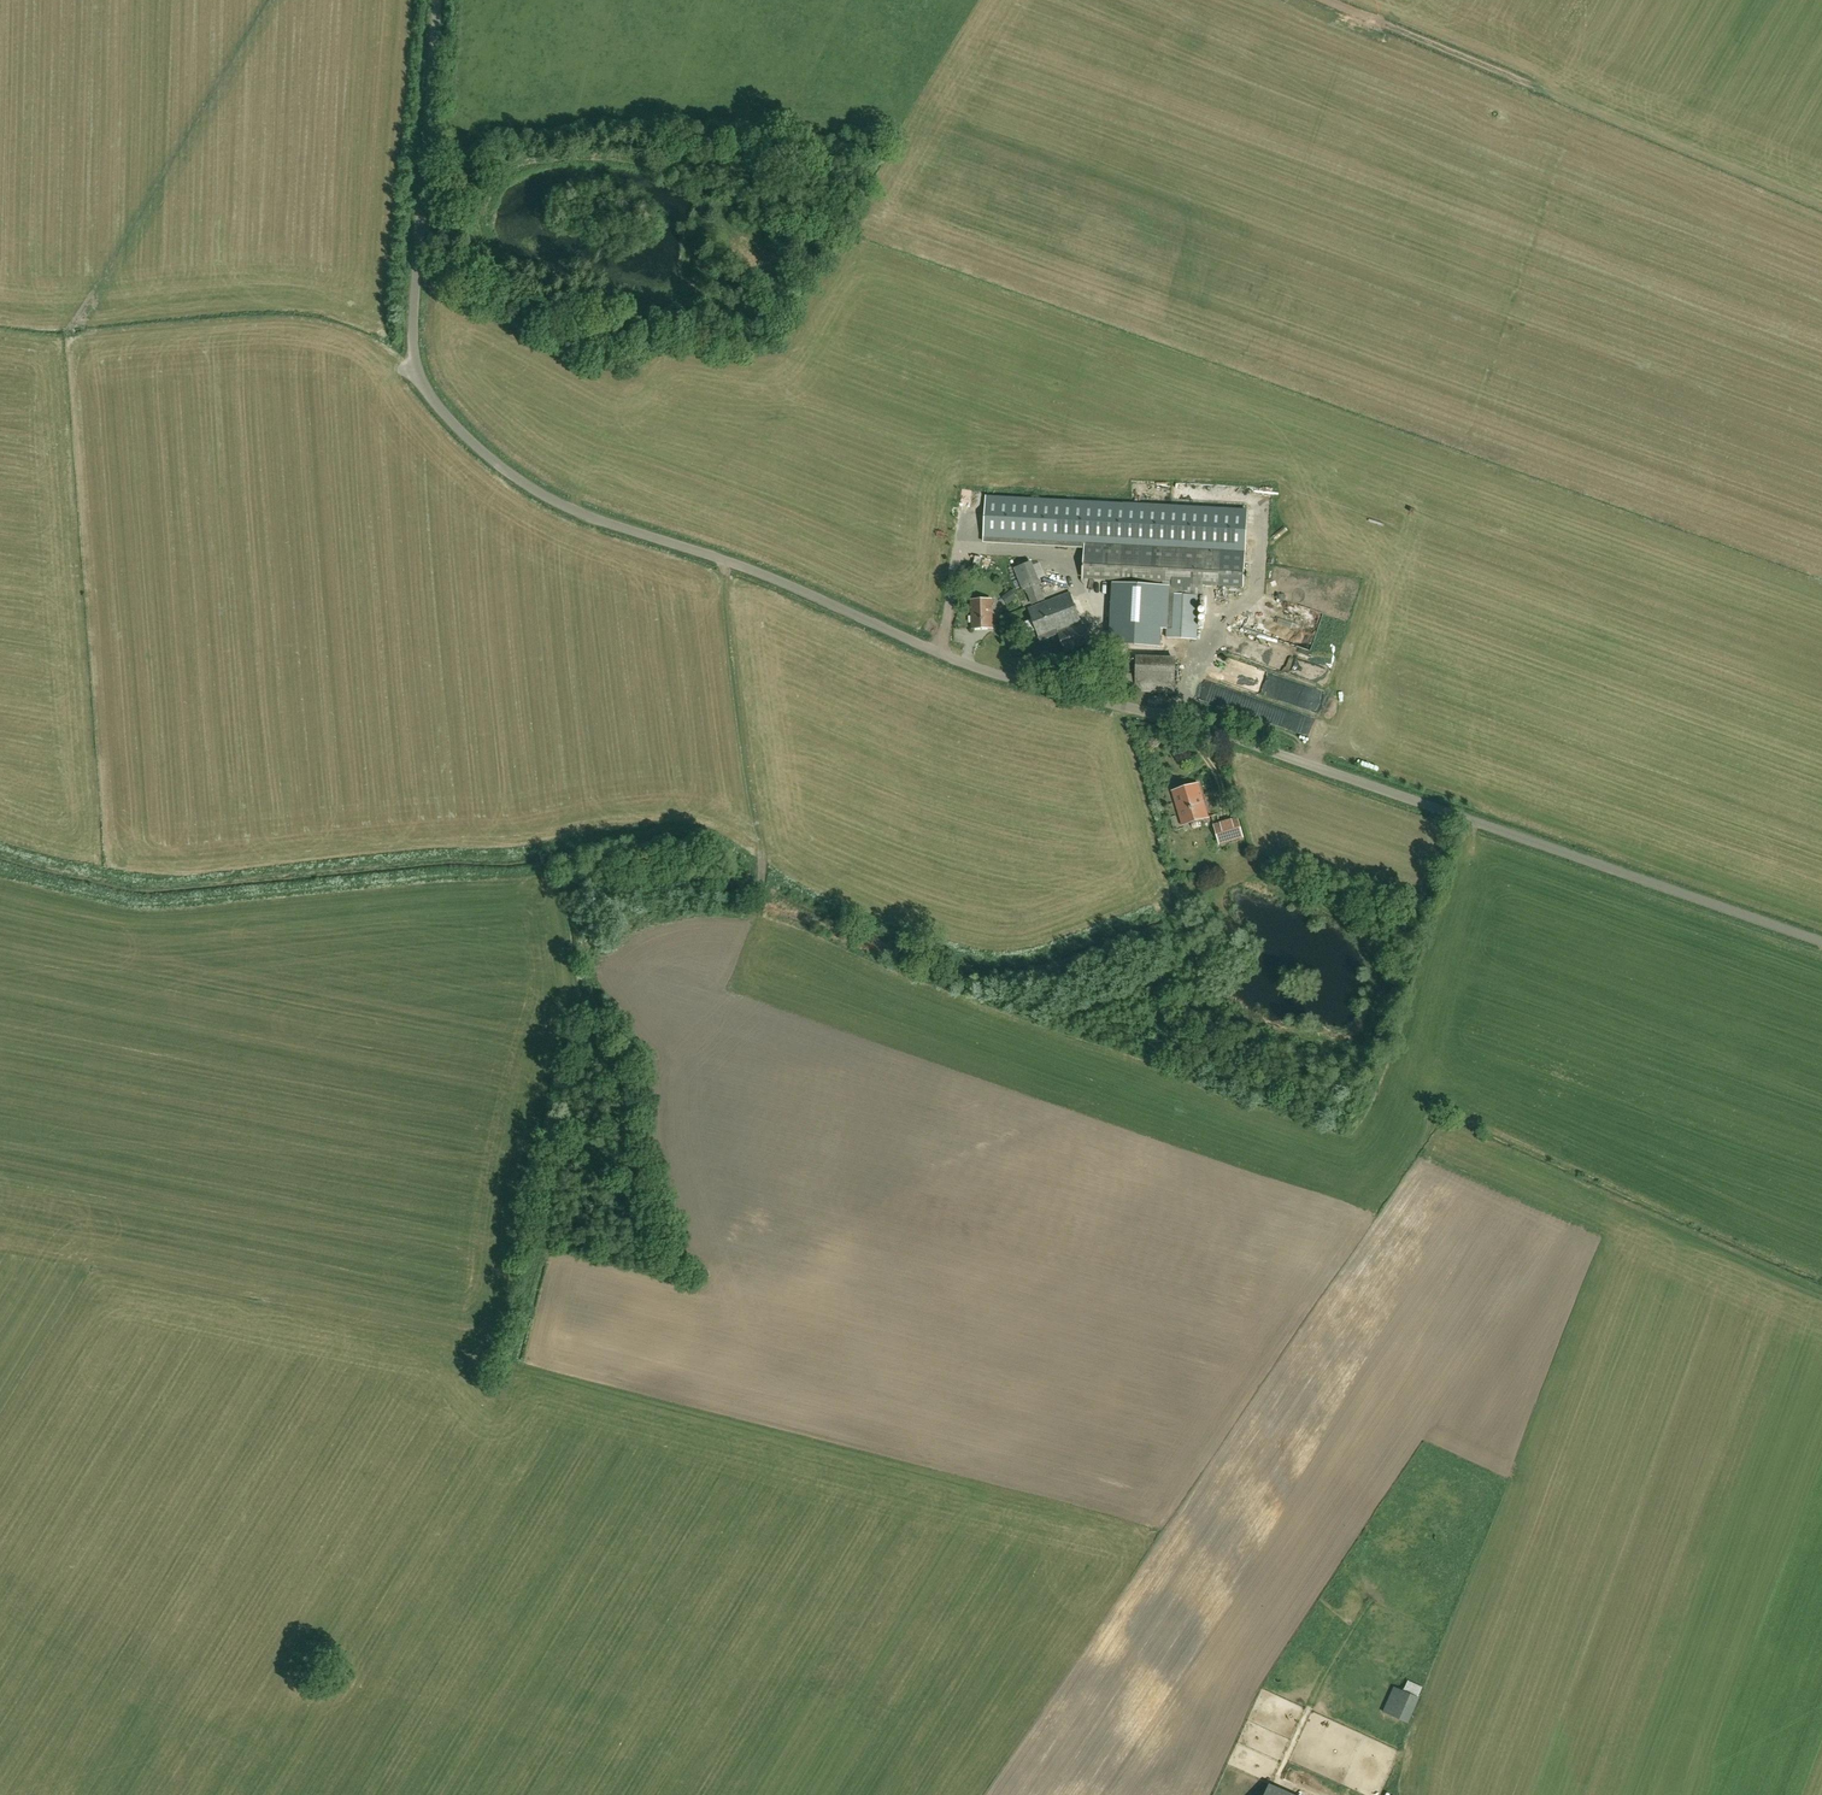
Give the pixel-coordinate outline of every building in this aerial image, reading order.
[(1219,582),(1223,507),(1087,500),(1083,575),(1172,580),(1172,594),(1169,594),(1166,638),(1196,639),(1198,595),(1203,596),(1203,582),(1219,582)] [(1023,590),(1038,585),(1034,572),(1018,577),(1023,590)] [(1066,651),(1089,642),(1069,591),(1028,608),(1041,640),(1058,633),(1066,651)] [(991,600),(972,600),(973,628),(992,627),(991,600)] [(1226,643),(1225,648),(1242,652),(1243,647),(1226,643)] [(1175,693),(1176,657),(1136,655),(1134,691),(1175,693)] [(1253,675),(1258,664),(1247,660),(1243,671),(1253,675)] [(1203,681),(1220,687),(1225,675),(1208,669),(1203,681)] [(1183,825),(1209,817),(1199,783),(1173,791),(1183,825)] [(1220,845),(1244,837),(1238,817),(1213,825),(1220,845)] [(1409,1681),(1404,1690),(1395,1686),(1383,1711),(1409,1723),(1420,1697),(1418,1696),(1422,1687),(1409,1681)] [(1340,1784),(1347,1789),(1352,1782),(1345,1777),(1340,1784)] [(1270,1785),(1266,1794),(1294,1794),(1270,1785)]
